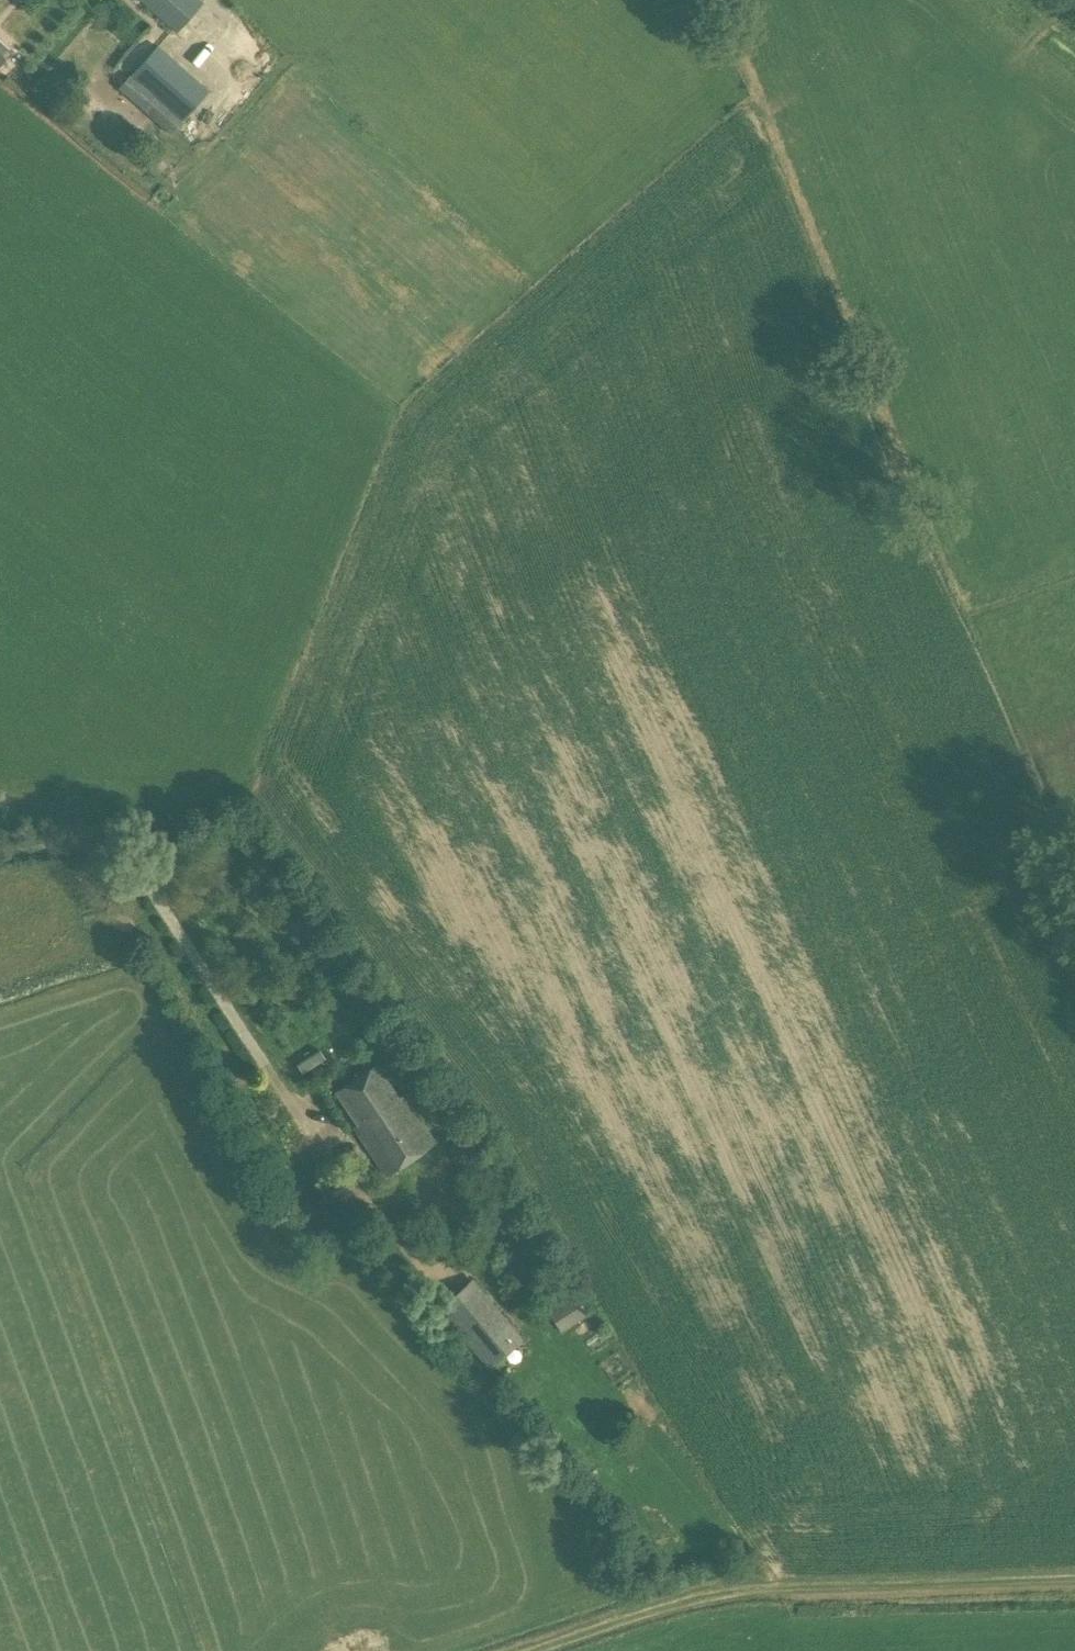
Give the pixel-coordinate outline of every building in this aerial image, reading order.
[(203,3),(200,0),(141,0),(177,32),(203,3)] [(4,75),(19,58),(2,42),(0,44),(0,71),(4,75)] [(174,129),(209,91),(158,45),(132,75),(155,96),(147,105),(174,129)] [(147,105),(155,96),(132,75),(131,74),(118,88),(143,110),(147,105)] [(400,1097),(378,1064),(345,1086),(344,1085),(337,1089),(359,1121),(355,1124),(387,1172),(435,1140),(405,1094),(400,1097)] [(472,1278),(437,1308),(488,1369),(524,1338),(472,1278)] [(562,1331),(588,1314),(575,1294),(548,1311),(562,1331)]
